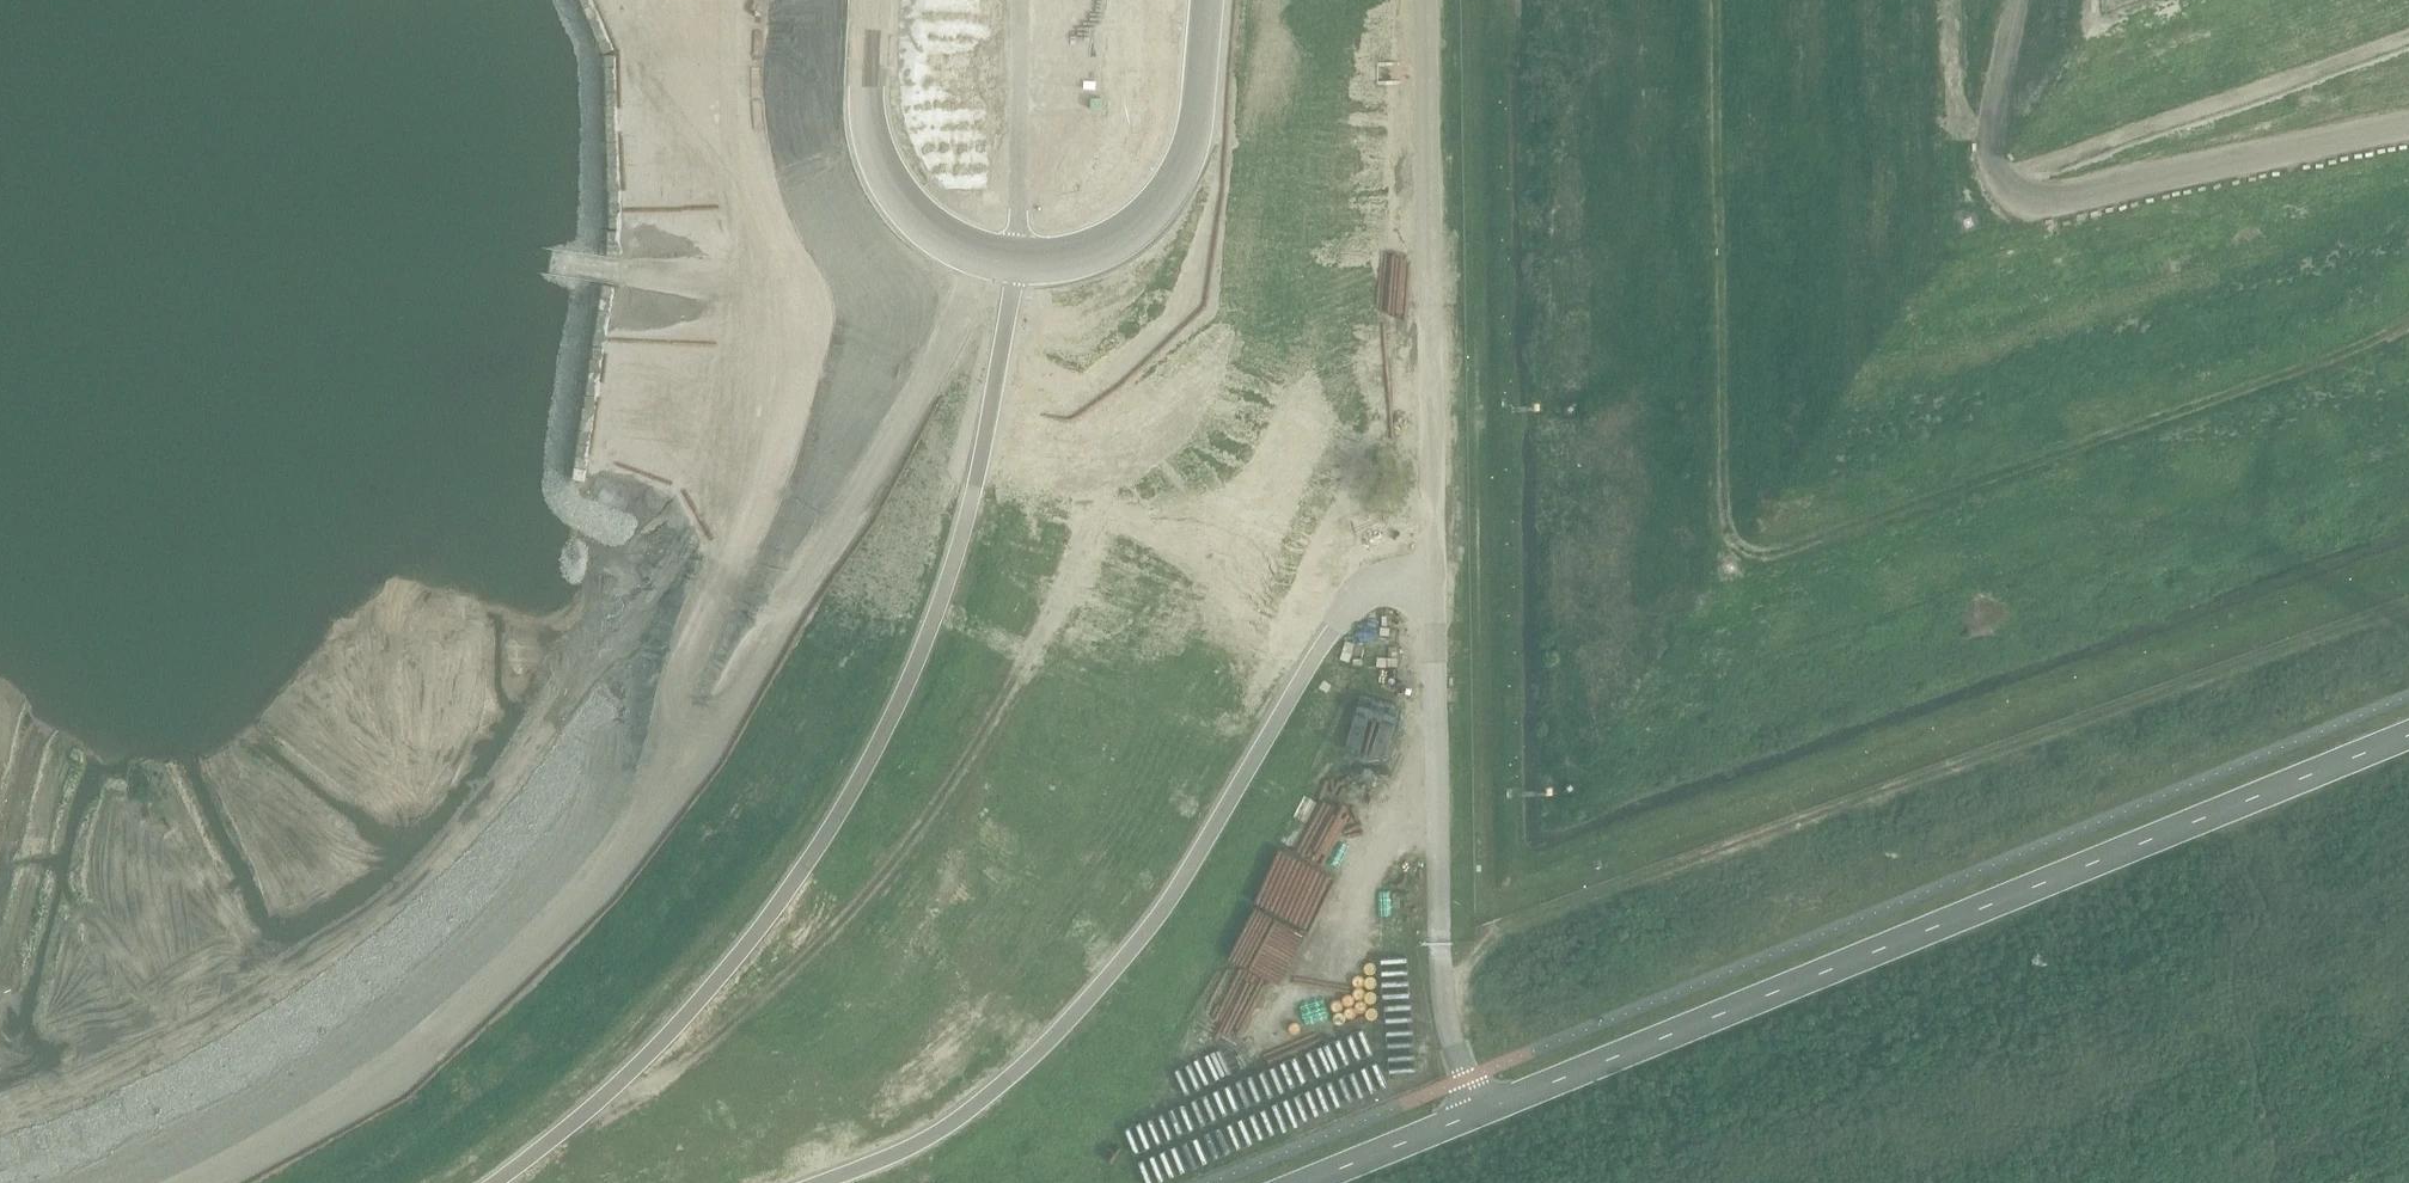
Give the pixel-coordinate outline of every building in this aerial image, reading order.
[(1412,956),(1389,956),(1389,1055),(1413,1055),(1412,956)]
